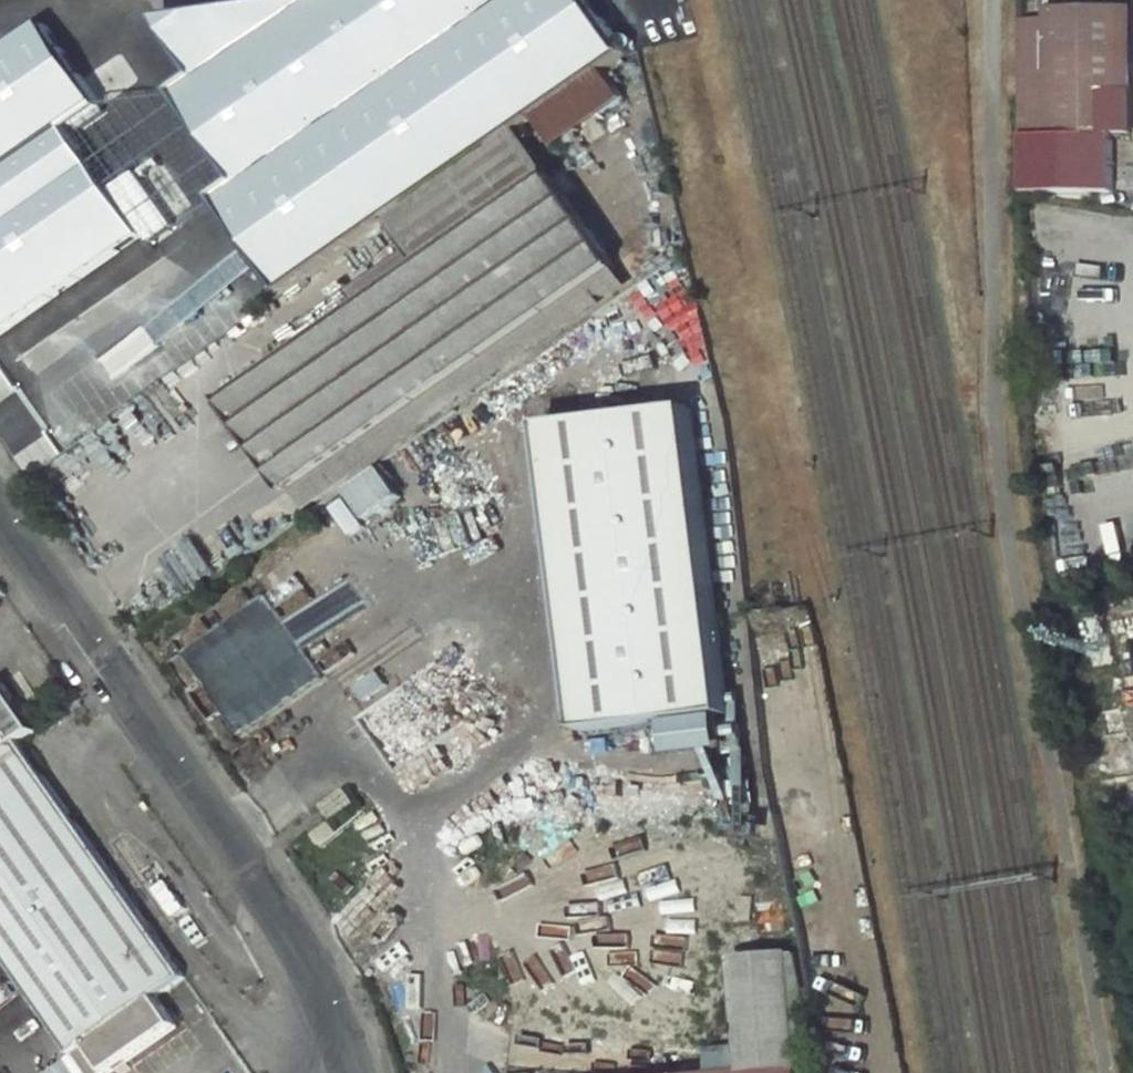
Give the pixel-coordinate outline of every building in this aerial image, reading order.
[(162,16),(203,76),(180,92),(243,183),(220,199),(284,291),(383,224),(401,247),(279,335),(291,353),(224,397),(294,493),(590,290),(494,146),(629,53),(593,0),(261,0),(162,16)] [(1024,122),(1039,122),(1048,122),(1049,61),(1049,39),(1132,41),(1132,0),(1046,0),(1046,7),(1025,7),(1024,122)] [(105,104),(47,29),(25,44),(81,122),(105,104)] [(1132,46),(1132,41),(1049,39),(1049,61),(1048,122),(1050,122),(1131,125),(1132,46)] [(81,122),(25,44),(0,62),(0,183),(68,132),(81,122)] [(92,165),(152,120),(136,80),(105,104),(81,122),(68,132),(92,165)] [(1024,122),(1024,167),(1039,167),(1039,122),(1024,122)] [(113,248),(138,231),(92,165),(68,132),(0,183),(0,328),(113,248)] [(696,410),(549,429),(587,732),(734,714),(696,410)] [(388,472),(351,491),(366,520),(403,502),(388,472)] [(268,598),(185,648),(238,734),(324,682),(301,644),(364,606),(350,583),(284,623),(268,598)] [(0,690),(0,756),(22,742),(41,729),(10,684),(0,690)] [(182,970),(22,742),(0,756),(0,940),(74,1045),(66,1051),(82,1072),(95,1072),(171,1018),(154,993),(182,970)] [(671,824),(703,827),(707,794),(675,792),(671,824)] [(509,1029),(659,1046),(692,1050),(693,1050),(725,1023),(733,964),(732,962),(733,961),(738,923),(748,924),(750,901),(739,898),(747,832),(703,827),(671,824),(537,809),(509,1029)] [(327,847),(345,834),(337,823),(320,836),(327,847)] [(799,1066),(810,1063),(804,995),(796,950),(733,961),(733,964),(743,1045),(747,1071),(747,1072),(800,1072),(799,1066)] [(708,1072),(747,1072),(747,1071),(743,1045),(706,1053),(708,1072)] [(692,1050),(659,1046),(656,1072),(689,1072),(692,1050)]
